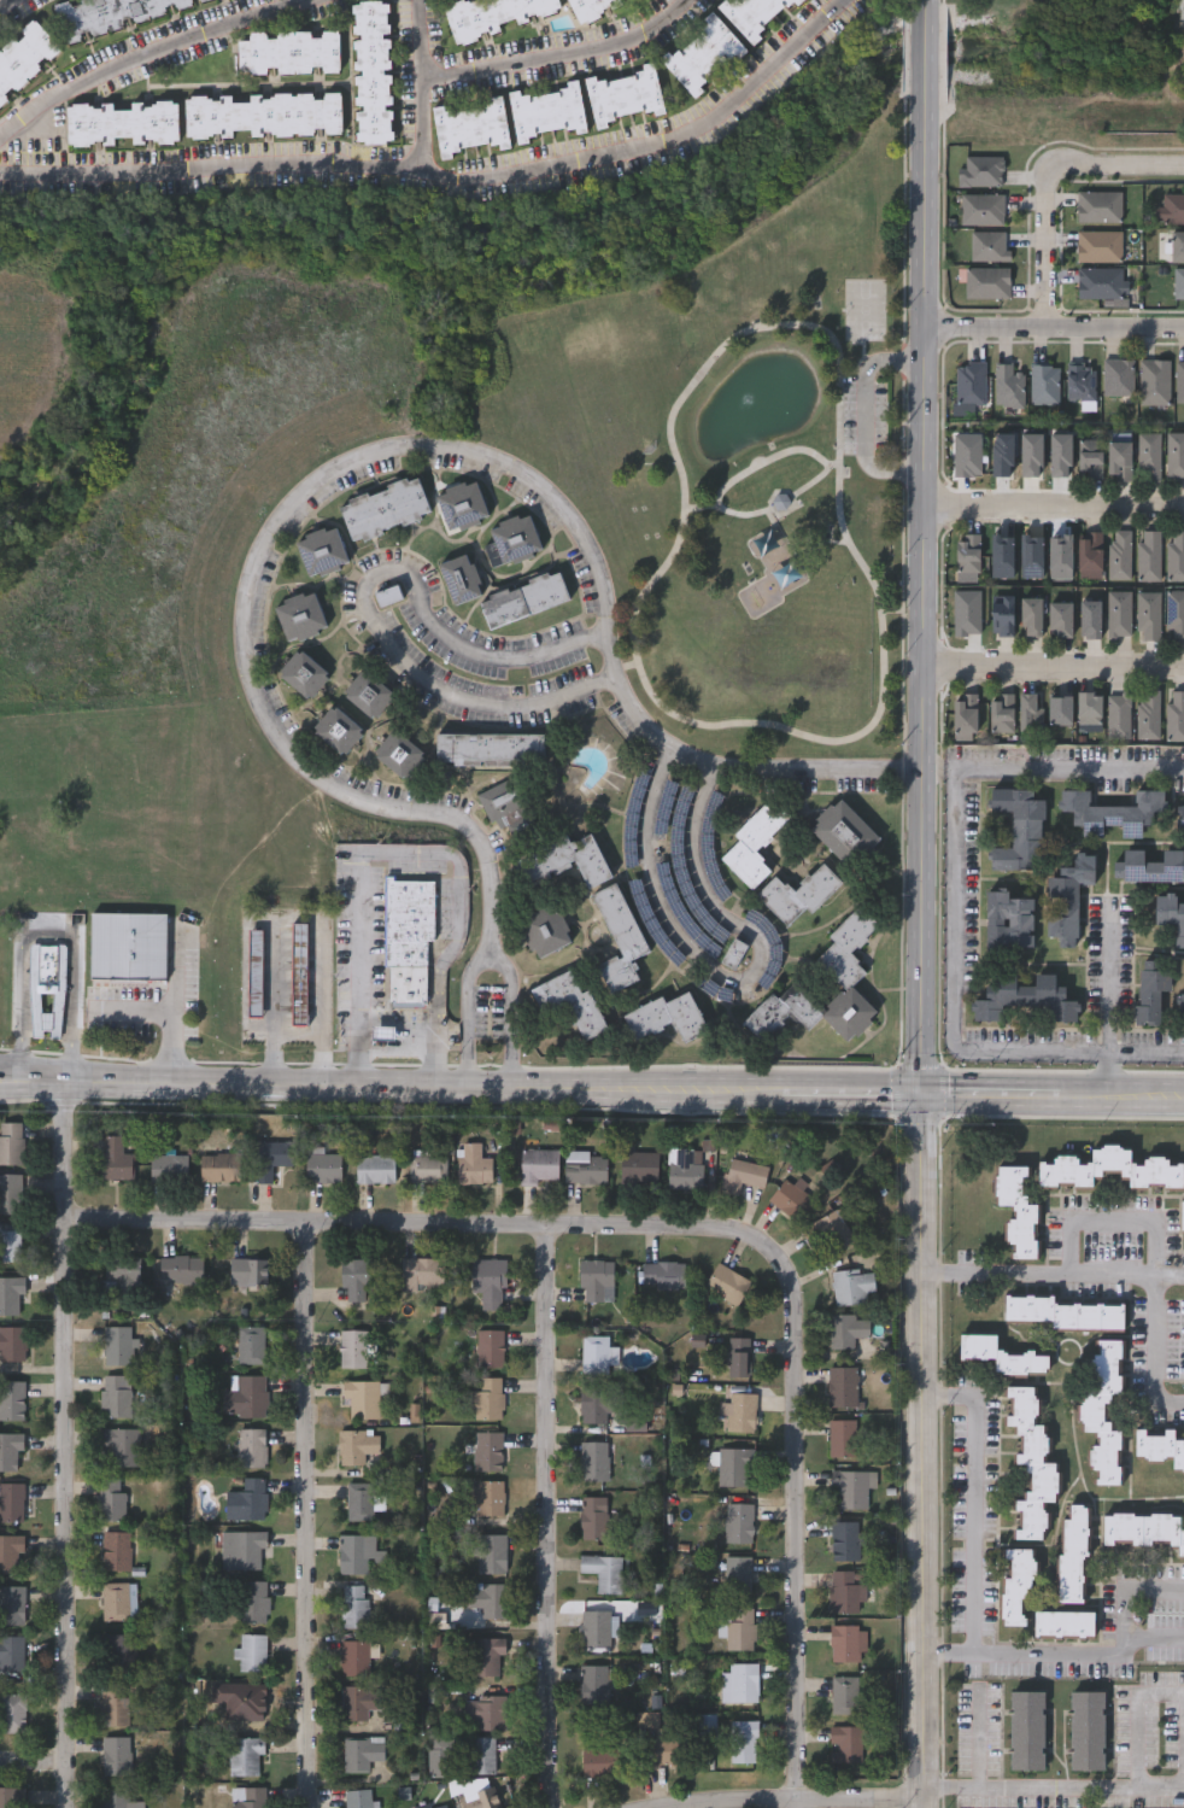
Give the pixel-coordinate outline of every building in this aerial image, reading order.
[(64,41),(53,0),(192,0),(194,7),(64,41)] [(389,0),(392,141),(356,141),(352,0),(389,0)] [(444,1),(448,0),(558,0),(561,11),(456,42),(444,1)] [(579,22),(569,0),(626,0),(579,22)] [(716,6),(723,0),(802,0),(752,46),(716,6)] [(749,51),(691,95),(661,55),(719,11),(749,51)] [(43,66),(0,107),(0,47),(33,17),(61,48),(42,65),(43,66)] [(239,30),(340,30),(340,72),(239,74),(239,30)] [(594,128),(586,75),(656,63),(663,107),(615,116),(616,124),(594,128)] [(509,93),(579,82),(586,128),(516,139),(509,93)] [(340,92),(341,133),(186,136),(184,94),(340,92)] [(509,142),(440,152),(434,109),(503,99),(509,142)] [(176,100),(177,141),(68,144),(66,103),(176,100)] [(1001,156),(1001,186),(956,186),(956,168),(962,168),(962,156),(1001,156)] [(1074,222),(1074,191),(1120,191),(1120,222),(1074,222)] [(1159,193),(1183,193),(1183,224),(1159,224),(1159,193)] [(1002,194),(1002,223),(959,223),(959,194),(1002,194)] [(1120,232),(1119,262),(1075,262),(1077,230),(1120,232)] [(1007,232),(1007,261),(969,261),(969,232),(1007,232)] [(1170,232),(1183,232),(1183,262),(1170,262),(1170,232)] [(1008,267),(1008,297),(965,297),(965,267),(1008,267)] [(1121,298),(1077,298),(1077,268),(1121,268),(1121,298)] [(1173,268),(1183,268),(1183,299),(1173,299),(1173,268)] [(1102,394),(1102,358),(1132,358),(1132,394),(1102,394)] [(1168,403),(1138,403),(1138,359),(1168,359),(1168,403)] [(1176,361),(1183,361),(1183,402),(1176,402),(1176,361)] [(985,403),(956,403),(956,362),(985,362),(985,403)] [(1012,363),(1012,371),(1022,371),(1022,405),(995,405),(995,363),(1012,363)] [(1057,364),(1057,403),(1030,403),(1030,364),(1057,364)] [(1065,398),(1065,364),(1094,364),(1094,398),(1065,398)] [(1165,431),(1183,431),(1183,478),(1165,478),(1165,431)] [(1159,432),(1159,480),(1137,480),(1137,432),(1159,432)] [(1101,475),(1075,475),(1075,438),(1101,438),(1101,475)] [(1106,441),(1129,441),(1129,480),(1106,480),(1106,441)] [(350,539),(338,499),(417,476),(429,515),(350,539)] [(438,488),(477,480),(485,519),(445,526),(438,488)] [(777,511),(789,509),(787,496),(775,499),(777,511)] [(541,550),(491,566),(485,545),(493,543),(487,526),(529,511),(541,550)] [(306,575),(294,538),(334,525),(346,562),(306,575)] [(1130,529),(1130,579),(1108,579),(1108,529),(1130,529)] [(1138,580),(1138,529),(1160,529),(1160,580),(1138,580)] [(1166,531),(1183,531),(1183,580),(1166,580),(1166,531)] [(1077,579),(1077,532),(1101,532),(1101,579),(1077,579)] [(955,572),(955,534),(979,534),(979,572),(955,572)] [(453,603),(438,563),(467,552),(482,591),(453,603)] [(568,599),(487,626),(477,598),(558,571),(568,599)] [(313,590),(327,628),(287,642),(274,603),(313,590)] [(381,594),(384,604),(400,600),(397,590),(381,594)] [(1129,591),(1129,638),(1106,638),(1106,591),(1129,591)] [(1159,591),(1159,640),(1136,640),(1136,591),(1159,591)] [(1165,591),(1183,591),(1183,640),(1165,640),(1165,591)] [(1038,598),(1038,636),(1019,636),(1019,598),(1038,598)] [(1078,601),(1098,601),(1098,638),(1078,638),(1078,601)] [(1047,603),(1068,603),(1069,637),(1048,638),(1047,603)] [(277,671),(300,648),(329,677),(306,700),(277,671)] [(394,694),(374,719),(341,694),(362,668),(394,694)] [(1157,690),(1157,738),(1137,738),(1137,690),(1157,690)] [(1167,690),(1183,690),(1183,741),(1167,741),(1167,690)] [(1042,706),(1042,730),(1018,730),(1018,692),(1034,692),(1034,706),(1042,706)] [(1075,722),(1075,692),(1098,692),(1098,722),(1075,722)] [(1129,738),(1106,738),(1106,692),(1129,692),(1129,738)] [(1013,732),(989,732),(989,694),(1013,694),(1013,732)] [(953,739),(953,695),(975,695),(975,739),(953,739)] [(1048,725),(1048,696),(1069,696),(1069,725),(1048,725)] [(363,732),(340,756),(310,729),(333,704),(363,732)] [(423,751),(405,778),(373,756),(391,730),(423,751)] [(544,732),(544,761),(435,762),(435,733),(544,732)] [(526,772),(538,801),(490,821),(477,792),(526,772)] [(990,868),(991,844),(1012,846),(1012,812),(990,811),(990,788),(1034,789),(1034,798),(1042,798),(1041,870),(990,868)] [(1165,790),(1164,835),(1144,835),(1144,837),(1120,836),(1121,827),(1072,826),(1072,812),(1059,812),(1060,788),(1089,789),(1089,804),(1135,806),(1135,789),(1165,790)] [(880,838),(849,868),(808,826),(839,796),(880,838)] [(733,832),(770,797),(790,818),(755,852),(772,870),(751,890),(720,859),(739,838),(733,832)] [(1177,807),(1183,807),(1183,837),(1176,837),(1177,807)] [(517,855),(588,826),(610,878),(586,888),(575,864),(529,883),(517,855)] [(1121,850),(1183,851),(1183,880),(1114,880),(1114,861),(1121,861),(1121,850)] [(1077,946),(1048,946),(1048,866),(1071,866),(1071,853),(1095,853),(1095,883),(1078,883),(1077,946)] [(809,913),(804,908),(787,925),(756,894),(775,874),(792,891),(821,862),(842,882),(809,913)] [(434,943),(427,943),(427,1008),(383,1008),(385,966),(385,880),(435,882),(434,943)] [(619,955),(592,893),(617,882),(646,952),(631,959),(639,981),(610,993),(598,964),(619,955)] [(1008,895),(1033,895),(1033,947),(986,947),(986,890),(1008,890),(1008,895)] [(1177,902),(1183,902),(1183,947),(1173,947),(1173,926),(1154,926),(1154,894),(1177,894),(1177,902)] [(796,979),(825,1007),(844,987),(815,960),(833,941),(828,936),(858,903),(880,924),(850,955),(867,971),(851,987),(878,1012),(848,1042),(820,1017),(808,1029),(790,1013),(762,1043),(742,1024),(772,991),(778,999),(796,979)] [(535,958),(520,921),(556,905),(573,941),(535,958)] [(168,982),(90,982),(90,914),(168,914),(168,982)] [(292,1028),(292,925),(307,925),(307,1028),(292,1028)] [(263,931),(263,1019),(250,1019),(250,931),(263,931)] [(720,960),(735,937),(749,947),(734,970),(720,960)] [(30,940),(66,942),(58,1036),(34,1035),(30,940)] [(1166,1025),(1137,1025),(1138,960),(1166,960),(1166,1025)] [(531,987),(578,967),(604,1031),(582,1041),(567,1006),(543,1016),(531,987)] [(972,1020),(972,1000),(985,1000),(985,977),(1014,977),(1014,984),(1033,984),(1033,975),(1063,975),(1063,1000),(1078,1000),(1078,1022),(1048,1022),(1048,1007),(1006,1007),(1006,1022),(972,1020)] [(622,1014),(661,996),(664,1002),(688,991),(707,1031),(682,1042),(674,1022),(633,1040),(622,1014)] [(0,1131),(0,1118),(22,1118),(22,1160),(0,1160),(0,1131)] [(133,1175),(100,1175),(100,1131),(123,1131),(123,1149),(133,1149),(133,1175)] [(292,1162),(271,1162),(271,1180),(253,1180),(253,1137),(292,1137),(292,1162)] [(457,1180),(457,1139),(481,1139),(481,1153),(491,1153),(491,1180),(457,1180)] [(521,1178),(521,1145),(557,1145),(557,1178),(521,1178)] [(703,1145),(703,1184),(669,1184),(669,1145),(703,1145)] [(1180,1188),(1127,1188),(1127,1176),(1090,1176),(1090,1187),(1037,1187),(1037,1162),(1051,1162),(1051,1154),(1075,1153),(1075,1162),(1089,1162),(1089,1147),(1129,1147),(1129,1158),(1165,1158),(1165,1163),(1180,1163),(1180,1188)] [(658,1177),(620,1177),(620,1148),(658,1148),(658,1177)] [(199,1149),(239,1149),(239,1177),(199,1177),(199,1149)] [(340,1178),(305,1178),(305,1149),(340,1149),(340,1178)] [(187,1152),(187,1177),(150,1177),(150,1152),(187,1152)] [(394,1180),(354,1180),(354,1152),(394,1152),(394,1180)] [(446,1178),(409,1178),(409,1152),(446,1152),(446,1178)] [(606,1178),(564,1178),(564,1153),(606,1153),(606,1178)] [(769,1162),(766,1183),(739,1180),(738,1190),(725,1188),(729,1155),(769,1162)] [(1028,1204),(1038,1204),(1038,1259),(1006,1258),(1006,1205),(992,1205),(992,1165),(1028,1166),(1028,1204)] [(18,1210),(0,1210),(0,1169),(18,1169),(18,1210)] [(796,1177),(819,1194),(799,1219),(769,1195),(786,1175),(793,1180),(796,1177)] [(833,1248),(825,1231),(809,1240),(802,1223),(839,1205),(855,1239),(833,1248)] [(20,1258),(0,1258),(0,1219),(20,1219),(20,1258)] [(139,1293),(104,1293),(104,1253),(139,1253),(139,1293)] [(159,1253),(194,1253),(194,1277),(159,1277),(159,1253)] [(401,1253),(444,1253),(444,1283),(401,1283),(401,1253)] [(341,1295),(341,1254),(365,1254),(365,1295),(341,1295)] [(266,1280),(229,1280),(229,1256),(266,1256),(266,1280)] [(505,1256),(505,1306),(481,1306),(481,1288),(470,1288),(470,1256),(505,1256)] [(612,1283),(605,1283),(605,1298),(585,1298),(585,1286),(580,1286),(580,1256),(612,1256),(612,1283)] [(643,1258),(685,1258),(685,1286),(643,1286),(643,1258)] [(738,1301),(704,1283),(717,1258),(751,1277),(738,1301)] [(868,1299),(836,1301),(833,1271),(874,1268),(875,1288),(868,1289),(868,1299)] [(19,1311),(0,1311),(0,1273),(24,1272),(24,1292),(19,1292),(19,1311)] [(1121,1329),(1003,1328),(1004,1294),(1053,1295),(1053,1301),(1121,1303),(1121,1329)] [(855,1345),(830,1345),(830,1311),(871,1311),(871,1333),(855,1333),(855,1345)] [(236,1322),(263,1322),(263,1359),(236,1359),(236,1322)] [(27,1358),(0,1358),(0,1347),(0,1323),(27,1323),(27,1358)] [(133,1323),(133,1362),(104,1362),(104,1323),(133,1323)] [(339,1363),(339,1326),(367,1326),(367,1363),(339,1363)] [(504,1326),(504,1364),(476,1364),(476,1326),(504,1326)] [(609,1333),(609,1342),(619,1342),(619,1369),(582,1369),(582,1333),(609,1333)] [(750,1373),(729,1373),(729,1334),(750,1334),(750,1373)] [(993,1350),(1045,1350),(1045,1376),(995,1376),(995,1362),(959,1362),(959,1334),(993,1334),(993,1350)] [(1120,1485),(1092,1484),(1094,1432),(1078,1432),(1079,1391),(1090,1392),(1092,1339),(1124,1340),(1121,1400),(1110,1399),(1110,1422),(1123,1422),(1120,1485)] [(828,1403),(828,1363),(857,1363),(857,1403),(828,1403)] [(265,1370),(265,1412),(219,1412),(219,1387),(235,1387),(235,1370),(265,1370)] [(130,1371),(130,1414),(101,1414),(101,1371),(130,1371)] [(479,1386),(479,1374),(503,1374),(504,1415),(474,1416),(474,1404),(464,1404),(464,1387),(479,1386)] [(24,1417),(0,1417),(0,1377),(24,1377),(24,1417)] [(341,1399),(341,1377),(379,1377),(379,1415),(348,1415),(348,1399),(341,1399)] [(608,1420),(580,1420),(580,1385),(622,1385),(622,1409),(608,1409),(608,1420)] [(1037,1387),(1037,1424),(1048,1424),(1048,1462),(1057,1462),(1059,1502),(1047,1502),(1047,1539),(1012,1539),(1012,1528),(1015,1528),(1015,1499),(1021,1499),(1020,1469),(1012,1469),(1012,1453),(1019,1453),(1019,1434),(1004,1434),(1004,1387),(1037,1387)] [(756,1428),(728,1428),(728,1410),(728,1389),(756,1389),(756,1428)] [(857,1416),(857,1452),(831,1452),(831,1416),(857,1416)] [(140,1462),(101,1462),(101,1424),(140,1424),(140,1462)] [(265,1424),(265,1463),(235,1463),(235,1424),(265,1424)] [(338,1459),(338,1427),(379,1427),(379,1450),(365,1450),(365,1459),(338,1459)] [(503,1428),(503,1467),(475,1467),(475,1428),(503,1428)] [(1174,1435),(1183,1435),(1183,1473),(1171,1473),(1171,1461),(1135,1461),(1133,1429),(1174,1428),(1174,1435)] [(20,1468),(0,1468),(0,1429),(20,1429),(20,1468)] [(580,1476),(580,1438),(609,1438),(609,1476),(580,1476)] [(720,1481),(720,1444),(752,1444),(752,1481),(720,1481)] [(868,1504),(836,1504),(836,1467),(877,1467),(877,1484),(868,1484),(868,1504)] [(266,1471),(266,1516),(223,1516),(223,1486),(246,1486),(246,1471),(266,1471)] [(124,1474),(124,1516),(96,1516),(96,1474),(124,1474)] [(467,1476),(504,1476),(504,1511),(476,1511),(476,1502),(467,1502),(467,1476)] [(23,1519),(0,1519),(0,1479),(23,1479),(23,1519)] [(347,1516),(347,1479),(374,1479),(374,1516),(347,1516)] [(608,1493),(608,1535),(582,1535),(582,1493),(608,1493)] [(754,1539),(726,1539),(726,1499),(754,1499),(754,1539)] [(1056,1603),(1057,1519),(1065,1519),(1066,1504),(1088,1505),(1086,1603),(1056,1603)] [(1179,1525),(1183,1525),(1183,1555),(1177,1555),(1177,1545),(1102,1545),(1102,1512),(1179,1512),(1179,1525)] [(833,1557),(833,1514),(861,1514),(861,1557),(833,1557)] [(130,1527),(130,1567),(102,1567),(102,1527),(130,1527)] [(221,1566),(221,1527),(263,1527),(263,1566),(221,1566)] [(23,1569),(0,1569),(0,1531),(23,1531),(23,1569)] [(375,1555),(368,1555),(368,1570),(339,1570),(339,1531),(375,1531),(375,1555)] [(506,1569),(477,1569),(477,1547),(479,1547),(479,1531),(506,1531),(506,1569)] [(1032,1626),(1000,1626),(1000,1578),(1006,1578),(1006,1549),(1032,1549),(1032,1626)] [(622,1590),(597,1590),(597,1568),(580,1568),(580,1551),(622,1551),(622,1590)] [(752,1591),(726,1591),(726,1552),(752,1552),(752,1591)] [(869,1609),(831,1609),(831,1567),(869,1567),(869,1609)] [(266,1576),(266,1619),(240,1619),(240,1576),(266,1576)] [(129,1616),(101,1616),(101,1578),(129,1578),(129,1616)] [(341,1580),(368,1580),(368,1625),(341,1625),(341,1580)] [(506,1615),(481,1615),(481,1603),(467,1603),(467,1580),(506,1580),(506,1615)] [(24,1620),(0,1620),(0,1582),(24,1582),(24,1620)] [(727,1646),(727,1604),(756,1604),(756,1646),(727,1646)] [(610,1607),(610,1644),(582,1644),(582,1607),(610,1607)] [(1034,1611),(1092,1611),(1092,1638),(1034,1638),(1034,1611)] [(860,1657),(831,1657),(831,1621),(860,1621),(860,1657)] [(136,1631),(136,1667),(105,1667),(105,1631),(136,1631)] [(265,1631),(265,1668),(238,1668),(238,1631),(265,1631)] [(23,1668),(0,1668),(0,1633),(23,1633),(23,1668)] [(503,1634),(503,1672),(470,1672),(470,1634),(503,1634)] [(369,1672),(341,1672),(341,1637),(369,1637),(369,1672)] [(758,1660),(758,1699),(722,1699),(722,1669),(729,1669),(729,1660),(758,1660)] [(609,1662),(609,1701),(581,1701),(581,1662),(609,1662)] [(832,1709),(832,1672),(858,1672),(858,1709),(832,1709)] [(125,1722),(100,1722),(100,1680),(125,1680),(125,1722)] [(263,1680),(263,1714),(222,1714),(222,1680),(263,1680)] [(341,1683),(382,1683),(382,1705),(368,1705),(368,1716),(341,1716),(341,1683)] [(25,1730),(0,1730),(0,1690),(25,1690),(25,1730)] [(506,1726),(464,1726),(464,1692),(506,1692),(506,1726)] [(1044,1692),(1044,1769),(1010,1769),(1010,1692),(1044,1692)] [(1071,1769),(1071,1692),(1104,1692),(1104,1769),(1071,1769)] [(758,1716),(758,1760),(731,1760),(731,1716),(758,1716)] [(863,1722),(863,1759),(831,1759),(831,1722),(863,1722)] [(656,1727),(685,1727),(685,1761),(647,1761),(647,1734),(656,1734),(656,1727)] [(102,1772),(102,1732),(130,1732),(130,1772),(102,1772)] [(494,1733),(494,1769),(469,1769),(469,1733),(494,1733)] [(227,1772),(227,1734),(263,1734),(263,1750),(258,1750),(258,1772),(227,1772)] [(369,1756),(369,1768),(342,1768),(344,1734),(385,1734),(383,1756),(369,1756)] [(582,1744),(629,1744),(629,1772),(582,1772),(582,1744)] [(502,1807),(498,1807),(465,1807),(459,1792),(493,1781),(502,1807)] [(265,1783),(266,1807),(232,1807),(231,1783),(265,1783)] [(24,1784),(24,1807),(0,1807),(0,1784),(24,1784)] [(143,1797),(143,1807),(101,1807),(101,1785),(129,1785),(129,1797),(143,1797)] [(371,1786),(371,1807),(345,1807),(345,1786),(371,1786)] [(445,1797),(448,1807),(412,1807),(411,1806),(445,1797)]
